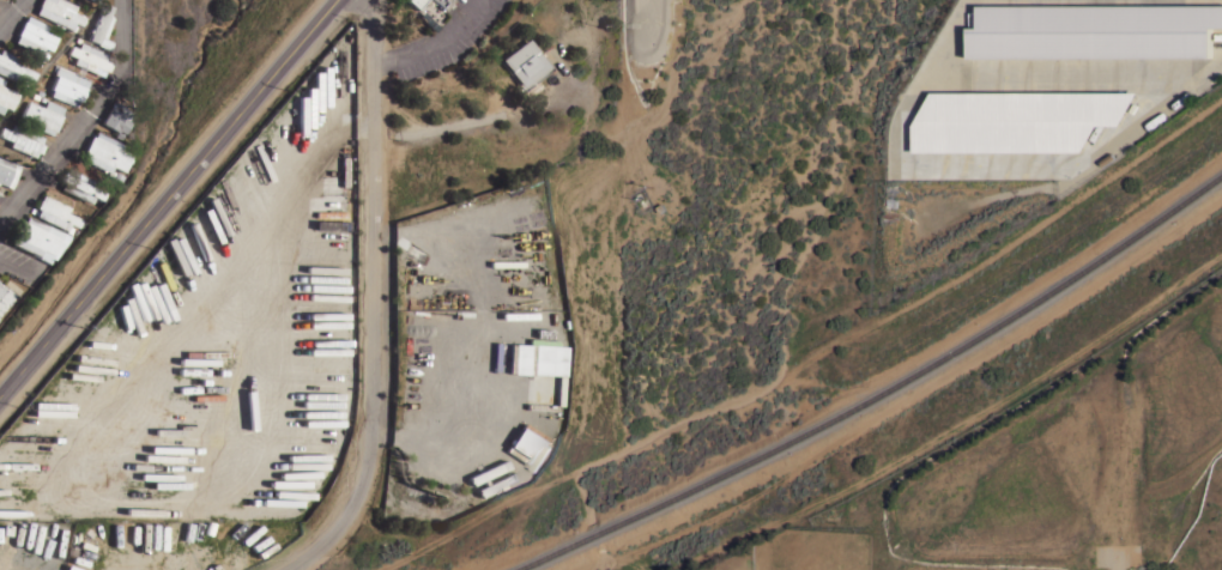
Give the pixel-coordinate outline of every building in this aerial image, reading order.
[(37,5),(39,0),(64,0),(74,5),(72,11),(83,17),(81,18),(83,19),(81,23),(80,22),(79,25),(73,22),(72,24),(75,25),(72,31),(62,26),(62,28),(53,23),(54,22),(35,13),(38,6),(37,5)] [(415,8),(405,0),(422,0),(415,8)] [(433,8),(440,0),(423,0),(433,8)] [(443,10),(432,0),(452,0),(443,10)] [(87,38),(86,38),(87,34),(89,35),(90,31),(87,31),(89,28),(91,29),(102,2),(111,6),(110,10),(111,10),(110,12),(109,12),(109,13),(111,17),(103,37),(111,42),(108,49),(96,44),(96,43),(87,38)] [(976,27),(967,27),(967,59),(1210,57),(1209,28),(1221,28),(1221,4),(976,6),(976,27)] [(47,25),(44,31),(55,37),(54,40),(55,40),(53,43),(49,50),(42,47),(41,50),(47,54),(44,59),(37,55),(38,54),(13,41),(17,35),(16,34),(23,20),(24,22),(26,16),(47,25)] [(72,63),(75,56),(67,53),(71,46),(77,48),(79,42),(74,41),(75,37),(80,38),(79,41),(105,53),(103,60),(109,62),(109,65),(107,71),(104,69),(101,75),(72,63)] [(549,66),(521,86),(501,59),(527,38),(549,66)] [(17,81),(0,74),(0,49),(7,53),(16,57),(13,61),(35,72),(31,80),(19,74),(17,81)] [(49,95),(52,89),(50,89),(56,74),(53,73),(55,69),(53,69),(55,63),(72,72),(72,73),(87,80),(84,87),(85,87),(84,91),(85,91),(80,102),(77,101),(74,105),(49,95)] [(2,107),(0,111),(0,85),(17,93),(8,109),(2,107)] [(1138,92),(1120,126),(1097,126),(1082,152),(914,152),(914,126),(933,92),(1138,92)] [(42,107),(44,102),(40,99),(41,96),(46,98),(46,99),(62,107),(59,115),(61,115),(54,132),(52,131),(50,134),(40,129),(41,126),(20,116),(28,101),(42,107)] [(101,121),(102,117),(103,119),(110,107),(108,105),(111,101),(114,102),(114,101),(129,111),(128,113),(131,115),(127,121),(129,122),(119,139),(114,135),(116,132),(101,122),(101,121)] [(11,140),(0,135),(0,129),(1,127),(8,129),(12,123),(42,137),(40,144),(42,145),(42,146),(43,146),(40,152),(38,153),(36,152),(34,157),(25,153),(8,145),(11,140)] [(121,144),(119,148),(131,154),(128,158),(131,158),(128,162),(127,162),(122,171),(111,165),(109,170),(114,171),(111,176),(107,174),(107,171),(81,159),(85,152),(83,151),(91,135),(93,137),(96,131),(121,144)] [(10,188),(0,184),(0,155),(20,164),(10,188)] [(92,196),(90,202),(59,188),(68,168),(78,172),(78,171),(85,175),(84,176),(92,180),(90,186),(103,192),(99,199),(92,196)] [(68,207),(66,212),(79,219),(79,220),(80,220),(78,224),(77,224),(75,226),(68,223),(67,225),(72,228),(68,234),(65,231),(65,230),(35,216),(38,208),(35,207),(36,206),(35,205),(37,199),(38,200),(38,199),(40,200),(42,195),(44,195),(68,207)] [(66,241),(53,259),(50,257),(48,263),(37,257),(37,256),(11,243),(14,237),(13,236),(22,219),(24,222),(28,216),(68,235),(66,241)] [(14,295),(0,312),(0,283),(14,295)] [(564,376),(563,376),(561,406),(555,406),(555,411),(548,411),(548,414),(544,413),(544,411),(525,410),(526,404),(555,405),(557,376),(532,374),(532,375),(528,375),(527,375),(513,374),(502,372),(503,344),(528,345),(528,339),(557,340),(557,347),(565,347),(564,376)] [(548,439),(545,444),(550,447),(534,472),(528,468),(530,467),(504,450),(508,445),(508,447),(524,423),(548,439)]
